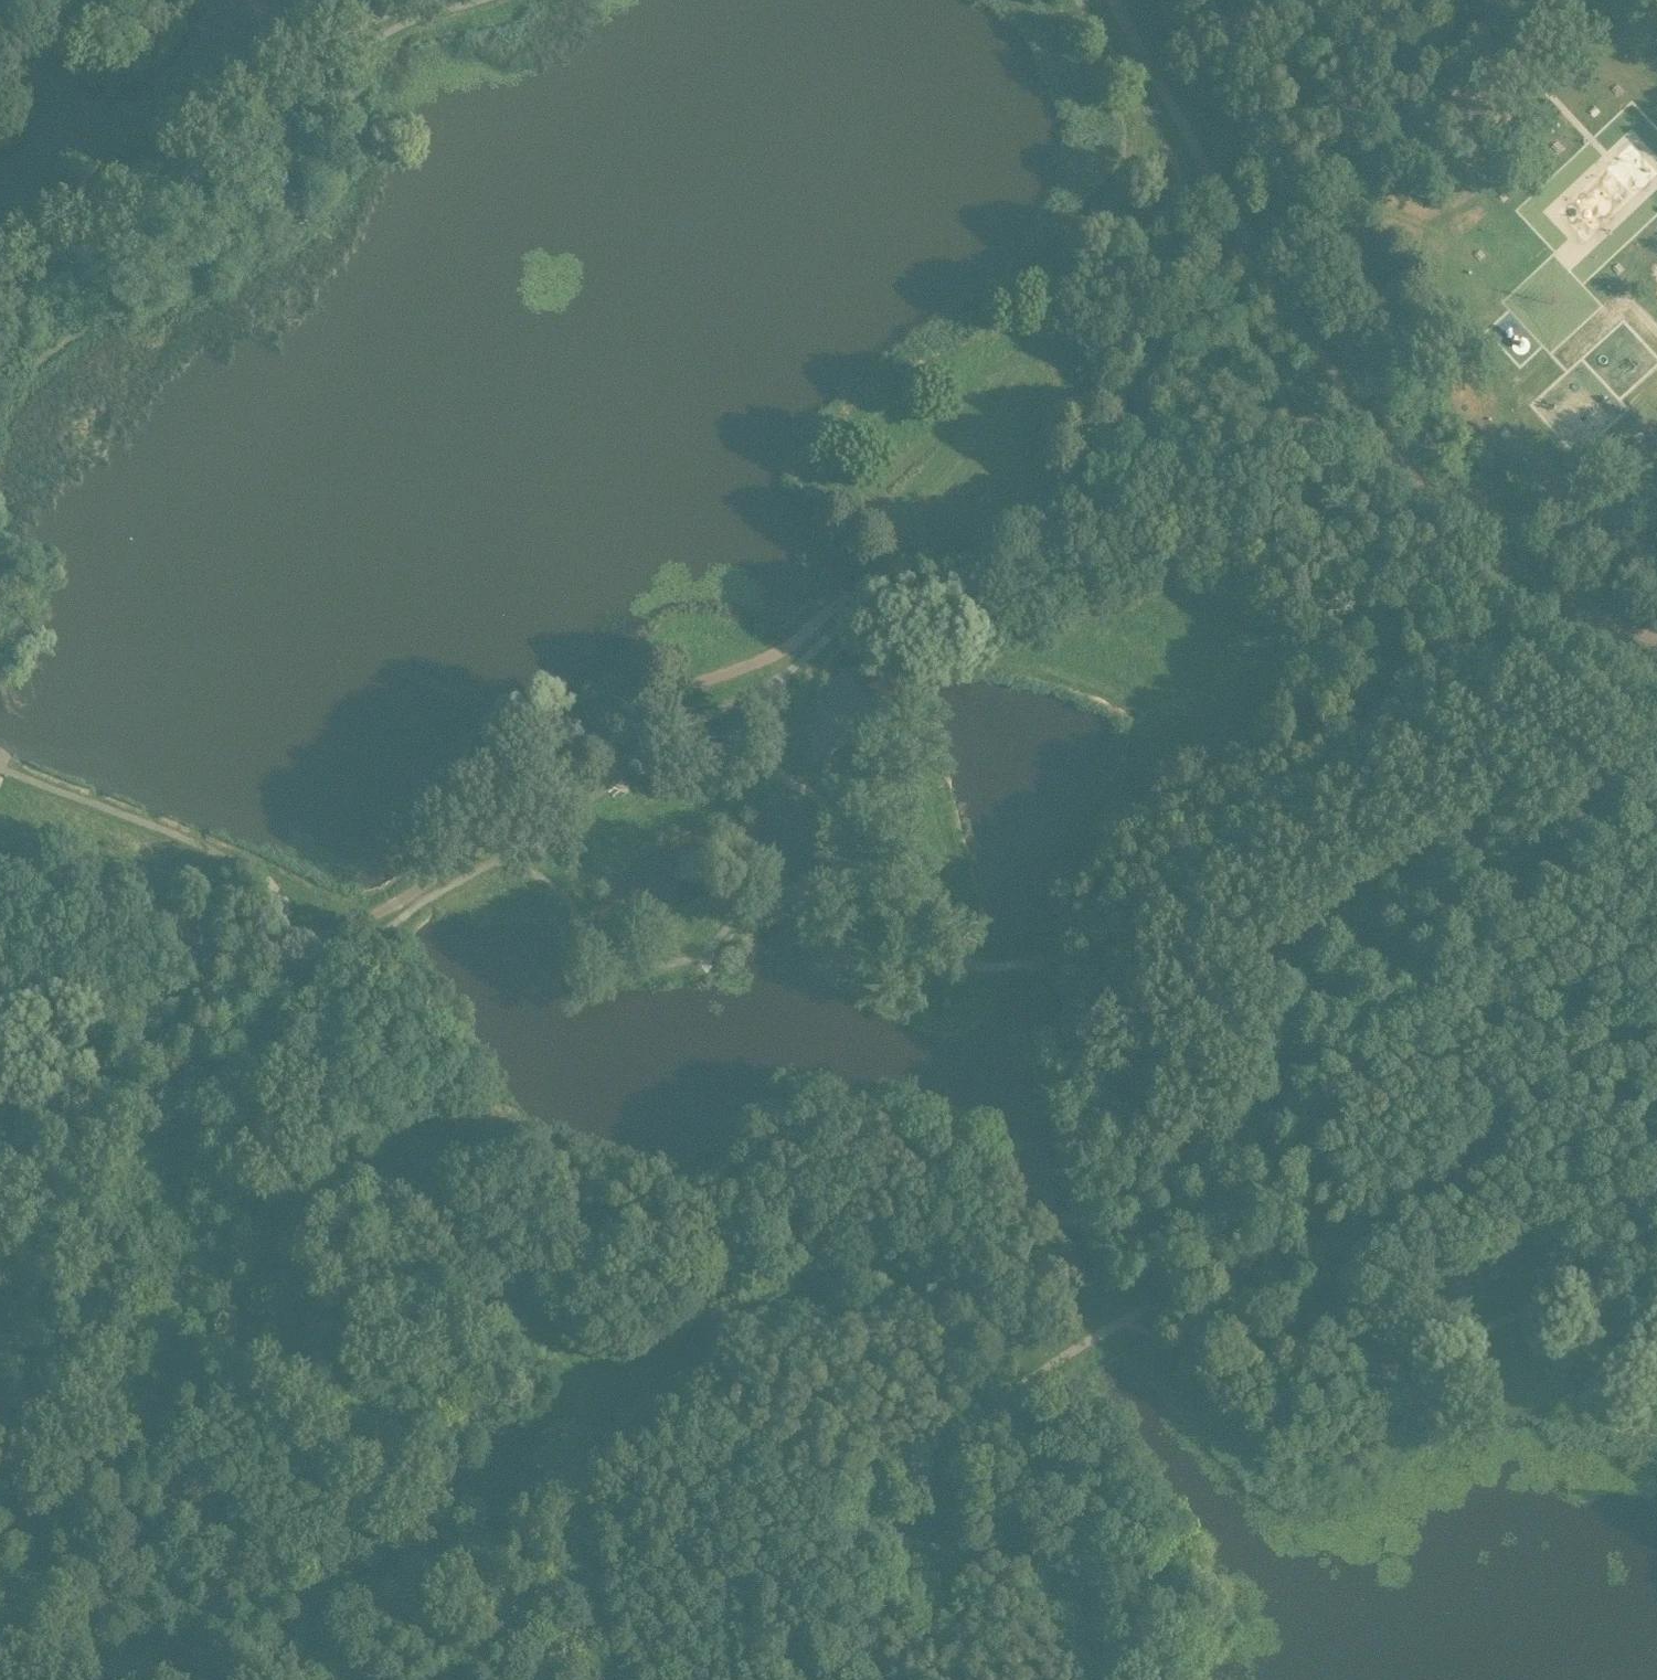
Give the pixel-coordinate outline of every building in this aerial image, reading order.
[(1521,76),(1513,82),(1525,95),(1532,89),(1521,76)]
